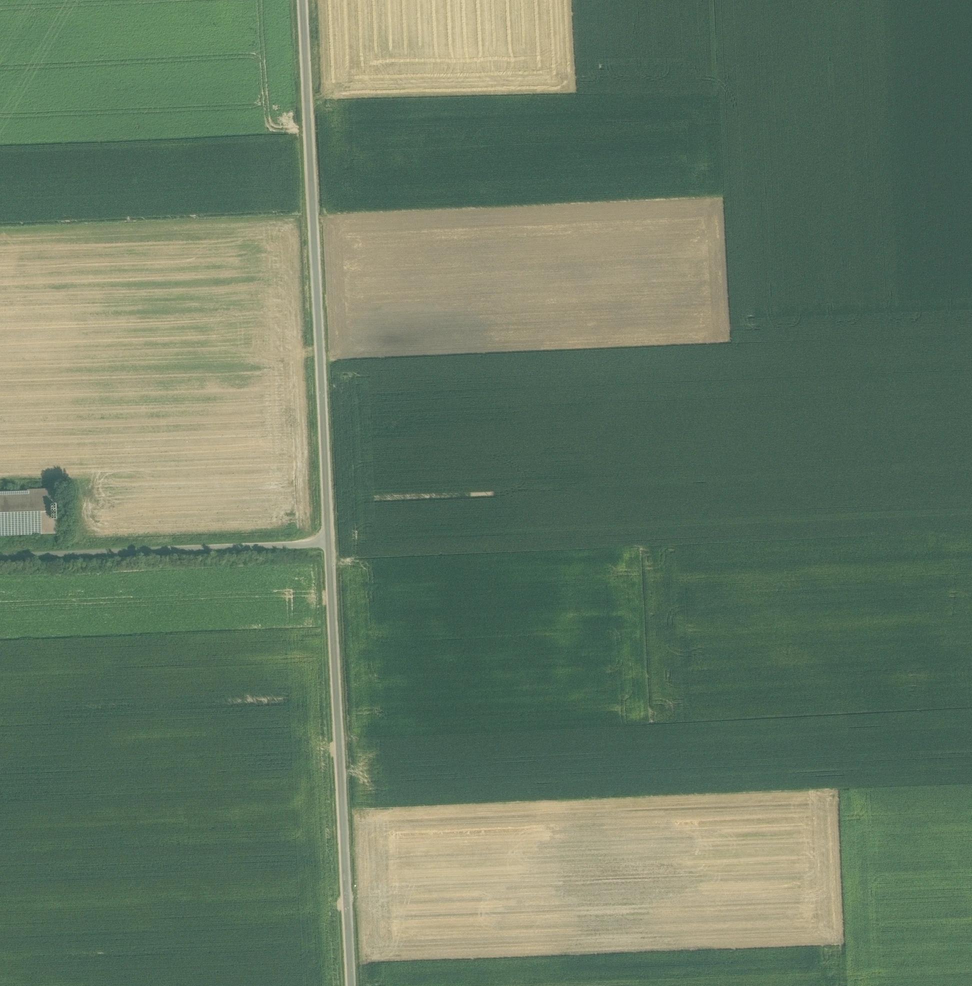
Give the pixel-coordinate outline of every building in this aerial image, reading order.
[(0,491),(0,536),(54,534),(52,489),(0,491)]
